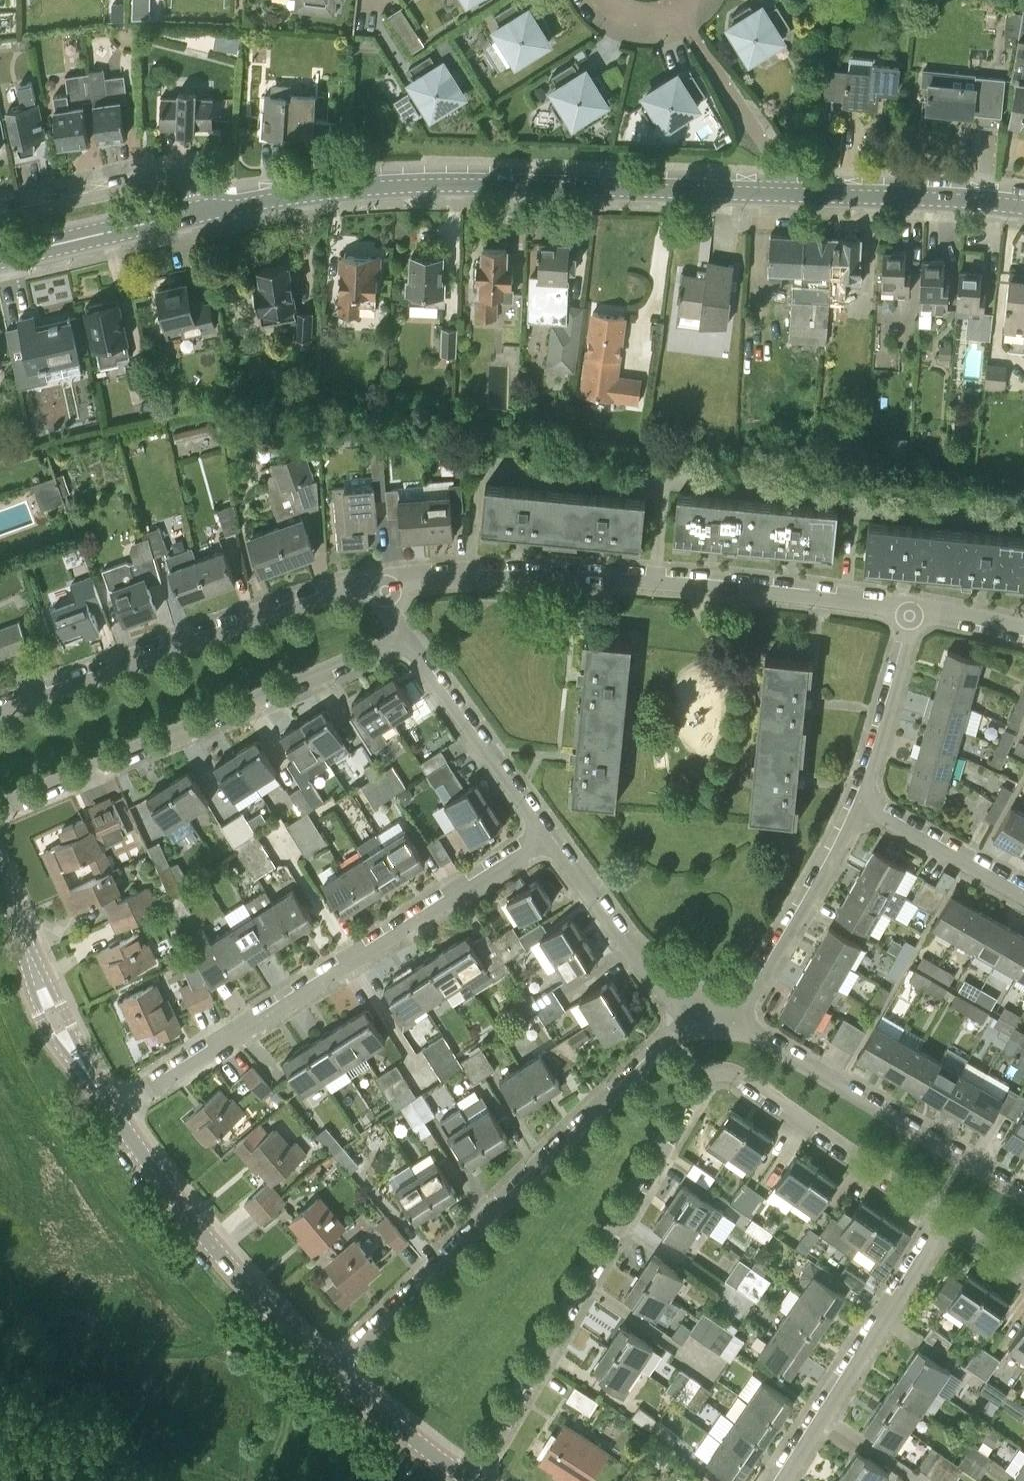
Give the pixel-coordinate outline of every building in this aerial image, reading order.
[(133,18),(150,18),(151,0),(133,0),(133,18)] [(306,9),(331,13),(333,0),(307,0),(306,9)] [(514,65),(534,53),(542,47),(542,46),(548,42),(544,35),(552,30),(540,12),(533,16),(528,10),(523,13),(516,1),(494,15),(500,23),(491,29),(514,65)] [(737,23),(730,27),(734,34),(733,34),(745,53),(746,52),(750,59),(757,55),(758,56),(776,44),(775,43),(782,39),(779,34),(791,26),(777,4),(765,12),(762,7),(755,11),(750,3),(732,15),(737,23)] [(1012,78),(1019,79),(1023,78),(1023,5),(1023,11),(1019,36),(1016,52),(1012,78)] [(389,15),(412,52),(425,44),(401,7),(389,15)] [(427,108),(431,115),(438,110),(439,112),(457,100),(457,99),(463,95),(443,63),(438,66),(431,54),(409,67),(416,79),(411,83),(415,89),(408,94),(419,113),(427,108)] [(573,62),(551,75),(559,87),(554,91),(558,97),(550,102),(562,121),(569,116),(574,123),(580,119),(585,126),(604,115),(599,107),(606,103),(602,96),(609,91),(598,72),(590,77),(586,71),(581,74),(573,62)] [(876,103),(878,89),(896,91),(899,65),(871,62),(870,70),(848,68),(848,71),(829,69),(826,94),(845,96),(845,100),(876,103)] [(122,136),(126,135),(121,97),(109,98),(106,66),(91,68),(91,73),(94,100),(99,139),(112,137),(114,140),(120,139),(122,136)] [(929,84),(927,108),(973,113),(977,74),(923,69),(922,83),(929,84)] [(55,106),(54,106),(59,144),(62,144),(65,147),(71,146),(73,143),(89,140),(84,101),(94,100),(91,73),(66,76),(68,94),(54,96),(55,106)] [(642,107),(654,125),(662,120),(666,127),(672,123),(673,124),(692,112),(691,111),(698,107),(694,102),(706,94),(693,73),(681,80),(677,75),(671,79),(670,78),(651,90),(652,91),(645,95),(650,102),(642,107)] [(1012,120),(1023,122),(1023,78),(1019,79),(1012,120)] [(25,106),(9,109),(17,149),(21,155),(35,152),(35,145),(34,139),(45,136),(33,82),(19,86),(22,102),(24,102),(25,106)] [(307,133),(307,136),(308,136),(309,122),(315,122),(316,86),(272,83),(271,96),(264,95),(264,109),(262,109),(260,135),(280,136),(281,135),(285,135),(285,132),(307,133)] [(213,127),(213,97),(197,96),(197,91),(179,91),(178,96),(161,96),(161,126),(178,126),(177,131),(196,131),(196,127),(213,127)] [(54,166),(50,147),(49,143),(35,146),(40,169),(54,166)] [(818,235),(771,233),(769,280),(781,281),(783,270),(802,271),(801,285),(793,284),(788,341),(787,341),(786,348),(785,359),(824,363),(826,344),(827,344),(830,297),(829,297),(830,287),(831,272),(829,272),(832,236),(828,236),(825,234),(821,233),(818,235)] [(829,297),(830,297),(845,298),(845,282),(861,283),(862,255),(860,255),(861,237),(858,237),(856,234),(848,233),(845,236),(832,236),(829,272),(831,272),(830,287),(829,297)] [(538,254),(539,254),(538,287),(534,291),(541,299),(542,298),(548,306),(551,305),(554,308),(571,294),(569,291),(570,271),(575,271),(575,252),(570,252),(570,242),(555,241),(553,237),(546,236),(543,240),(540,240),(540,248),(538,248),(538,254)] [(512,295),(513,259),(513,257),(513,256),(512,255),(512,254),(511,253),(510,253),(509,252),(508,252),(507,252),(507,248),(484,247),(483,259),(477,259),(476,279),(480,279),(479,303),(477,302),(476,317),(497,318),(497,299),(495,299),(495,294),(512,295)] [(906,250),(884,249),(883,284),(892,284),(894,290),(909,291),(911,270),(906,270),(906,250)] [(415,254),(412,254),(411,278),(408,279),(407,291),(411,291),(410,302),(440,303),(442,293),(444,292),(445,281),(443,281),(443,255),(429,255),(429,252),(415,251),(415,254)] [(382,257),(378,257),(340,255),(339,270),(341,271),(338,315),(358,316),(358,305),(376,306),(377,277),(381,277),(382,257)] [(944,279),(945,260),(922,259),(919,303),(932,303),(931,309),(948,310),(950,279),(944,279)] [(701,327),(701,322),(726,326),(734,265),(707,262),(706,275),(683,272),(681,287),(679,287),(678,295),(678,308),(678,311),(677,324),(701,327)] [(297,311),(288,263),(259,268),(262,284),(254,285),(259,311),(261,311),(263,324),(298,318),(297,338),(313,338),(314,314),(297,311)] [(980,290),(982,270),(960,269),(956,305),(968,306),(968,311),(984,312),(986,290),(980,290)] [(1009,279),(1004,327),(1022,329),(1023,328),(1023,281),(1009,279)] [(187,283),(159,289),(168,336),(185,332),(186,333),(214,327),(208,303),(191,307),(187,283)] [(119,360),(130,357),(126,339),(118,303),(106,306),(105,301),(86,305),(95,346),(96,346),(100,368),(119,364),(119,360)] [(547,367),(573,371),(581,308),(567,305),(564,324),(552,323),(547,367)] [(625,316),(593,312),(582,394),(640,402),(643,380),(617,376),(625,316)] [(7,329),(14,361),(12,362),(18,388),(44,382),(41,369),(47,367),(47,365),(78,358),(74,336),(69,316),(68,317),(70,322),(59,324),(59,322),(50,324),(50,326),(36,329),(33,316),(32,317),(32,318),(23,320),(22,317),(19,318),(21,326),(7,329)] [(324,327),(324,338),(324,342),(335,342),(336,328),(324,327)] [(444,329),(443,354),(455,355),(456,330),(444,329)] [(939,357),(951,358),(952,345),(940,344),(939,357)] [(140,363),(126,366),(131,388),(144,385),(140,363)] [(988,365),(985,389),(1005,391),(1007,367),(988,365)] [(174,432),(176,441),(214,432),(212,422),(174,432)] [(497,445),(499,433),(479,431),(477,442),(497,445)] [(383,449),(371,450),(373,473),(385,473),(383,449)] [(280,526),(276,528),(289,563),(315,553),(301,514),(319,507),(317,481),(309,484),(308,481),(315,478),(305,451),(271,463),(275,473),(270,475),(268,481),(271,490),(269,491),(271,496),(269,497),(280,526)] [(456,461),(456,476),(471,476),(472,461),(456,461)] [(56,476),(65,501),(68,510),(72,508),(67,494),(71,493),(64,473),(56,476)] [(42,509),(65,501),(56,476),(33,484),(42,509)] [(338,550),(365,548),(364,529),(378,528),(375,487),(373,487),(372,476),(345,478),(345,486),(334,487),(338,550)] [(450,493),(425,495),(429,538),(453,536),(453,537),(454,537),(452,511),(464,510),(462,484),(450,484),(450,493)] [(566,491),(486,484),(482,527),(517,531),(517,533),(527,534),(527,532),(562,535),(566,491)] [(403,540),(429,538),(425,495),(399,497),(398,488),(387,489),(389,516),(400,515),(402,541),(403,541),(403,540)] [(606,540),(642,543),(647,500),(566,491),(562,535),(597,539),(596,541),(605,542),(606,542),(606,540)] [(710,542),(710,543),(719,543),(719,541),(754,545),(758,500),(678,492),(674,537),(710,540),(710,542)] [(758,500),(754,545),(789,548),(789,550),(798,551),(798,549),(834,552),(838,508),(758,500)] [(234,504),(217,510),(226,535),(239,530),(234,504)] [(948,530),(869,522),(865,565),(900,569),(900,571),(909,572),(910,572),(910,570),(944,573),(948,530)] [(168,551),(159,527),(147,532),(148,537),(153,557),(168,551)] [(263,572),(289,563),(276,528),(249,538),(263,572)] [(944,573),(979,576),(979,578),(980,578),(989,579),(989,577),(1023,581),(1023,537),(948,530),(944,573)] [(113,590),(125,622),(157,611),(148,587),(162,582),(153,557),(148,537),(132,543),(130,549),(135,562),(131,563),(126,561),(103,570),(109,587),(113,590)] [(224,550),(197,560),(208,592),(236,582),(224,550)] [(181,602),(208,592),(197,560),(169,570),(181,602)] [(86,636),(99,631),(92,611),(103,607),(92,577),(72,584),(77,600),(52,609),(64,641),(85,634),(86,636)] [(3,649),(5,655),(29,646),(20,623),(0,630),(0,643),(3,649)] [(624,723),(628,679),(632,643),(588,639),(584,678),(580,719),(624,723)] [(941,673),(975,683),(982,659),(948,650),(941,673)] [(806,700),(809,661),(766,656),(758,736),(802,740),(806,700)] [(969,706),(975,683),(941,673),(935,696),(969,706)] [(373,689),(393,721),(414,707),(394,676),(373,689)] [(380,729),(393,721),(373,689),(352,702),(359,712),(352,717),(351,717),(350,717),(372,751),(373,750),(373,749),(387,740),(380,729)] [(928,720),(962,729),(969,706),(935,696),(928,720)] [(1016,705),(1007,724),(1018,729),(1023,714),(1023,708),(1016,705)] [(303,722),(324,754),(344,741),(323,709),(303,722)] [(618,781),(624,723),(580,719),(577,754),(572,799),(616,803),(618,781)] [(956,753),(962,729),(928,720),(922,743),(956,753)] [(303,722),(282,735),(302,767),(324,754),(303,722)] [(998,746),(1008,750),(1015,733),(1005,729),(998,746)] [(798,777),(802,740),(758,736),(753,791),(750,816),(794,820),(798,777)] [(256,740),(235,753),(255,785),(276,771),(256,740)] [(1020,740),(1015,750),(1023,755),(1023,742),(1020,740)] [(949,776),(956,753),(922,743),(915,766),(949,776)] [(1000,767),(1007,753),(1008,750),(998,746),(990,763),(1000,767)] [(426,774),(448,760),(441,749),(420,763),(426,774)] [(235,798),(255,785),(235,753),(215,766),(235,798)] [(455,771),(454,770),(448,760),(426,774),(433,784),(441,779),(455,771)] [(393,765),(383,771),(396,792),(406,786),(393,765)] [(942,799),(949,776),(915,766),(908,789),(942,799)] [(168,784),(188,816),(209,803),(189,771),(168,784)] [(396,792),(383,771),(371,779),(385,799),(396,792)] [(477,783),(466,789),(455,771),(441,779),(453,798),(445,802),(459,824),(490,804),(477,783)] [(385,799),(371,779),(362,785),(375,806),(385,799)] [(311,781),(300,787),(314,807),(323,801),(311,781)] [(167,829),(188,816),(168,784),(147,797),(167,829)] [(1004,807),(1013,790),(1003,785),(994,801),(1004,807)] [(290,793),(303,815),(308,811),(314,807),(300,787),(290,793)] [(97,877),(110,871),(112,871),(97,838),(103,835),(106,842),(127,832),(113,800),(91,810),(98,826),(88,830),(83,819),(62,828),(68,840),(52,847),(62,868),(53,872),(63,893),(72,889),(72,888),(63,869),(88,858),(97,877)] [(1004,807),(994,801),(984,818),(994,823),(1004,807)] [(459,824),(472,845),(503,824),(490,804),(459,824)] [(1011,806),(994,836),(1015,848),(1023,832),(1023,813),(1011,806)] [(242,811),(232,818),(245,840),(256,833),(242,811)] [(308,811),(303,815),(286,825),(293,836),(314,822),(308,811)] [(245,840),(232,818),(220,825),(234,846),(245,840)] [(314,822),(293,836),(300,846),(321,833),(314,822)] [(405,875),(425,862),(405,830),(385,843),(384,844),(405,875)] [(1015,848),(1023,854),(1023,832),(1015,848)] [(262,843),(256,833),(245,840),(234,846),(241,857),(262,843)] [(321,833),(300,846),(307,857),(328,843),(321,833)] [(385,888),(405,875),(384,844),(385,843),(378,834),(377,835),(376,833),(359,844),(360,845),(358,847),(364,857),(365,856),(385,888)] [(441,865),(452,858),(439,836),(428,843),(441,865)] [(178,862),(171,865),(160,841),(148,846),(159,870),(169,893),(181,888),(181,886),(190,881),(178,862)] [(262,843),(241,857),(247,867),(269,853),(262,843)] [(893,888),(906,867),(874,849),(862,870),(893,888)] [(269,853),(247,867),(254,878),(276,865),(269,853)] [(344,869),(364,901),(385,888),(365,856),(364,857),(344,869)] [(323,883),(343,914),(364,901),(344,869),(323,883)] [(881,909),(895,917),(907,896),(893,888),(862,870),(850,891),(881,909)] [(120,892),(110,871),(97,877),(72,888),(72,889),(63,893),(64,894),(65,893),(74,913),(120,892)] [(922,907),(935,885),(925,878),(912,901),(922,907)] [(539,880),(508,899),(521,921),(552,902),(539,880)] [(934,913),(947,891),(935,885),(922,907),(934,913)] [(117,901),(123,915),(153,900),(147,887),(117,901)] [(181,888),(169,893),(180,916),(192,911),(181,888)] [(274,901),(294,934),(314,921),(293,889),(274,901)] [(245,903),(253,915),(273,947),(294,934),(274,901),(273,902),(266,890),(245,903)] [(868,930),(881,909),(850,891),(837,912),(868,930)] [(955,937),(972,906),(952,894),(934,925),(955,937)] [(153,900),(123,915),(114,919),(119,930),(159,912),(153,900)] [(976,949),(994,918),(972,906),(955,937),(976,949)] [(232,928),(252,960),(273,947),(253,915),(232,928)] [(572,918),(549,933),(542,922),(519,936),(498,950),(505,962),(526,948),(541,939),(553,959),(586,939),(572,918)] [(997,962),(1014,930),(994,918),(976,949),(997,962)] [(817,948),(849,966),(861,945),(829,926),(817,948)] [(513,927),(492,940),(498,950),(519,936),(513,927)] [(252,960),(232,928),(212,941),(204,929),(189,939),(208,981),(229,968),(232,973),(252,960)] [(1014,930),(997,962),(1017,973),(1023,962),(1023,936),(1014,930)] [(138,933),(99,951),(105,964),(110,962),(118,978),(155,962),(146,944),(144,945),(138,933)] [(510,970),(505,962),(498,950),(492,940),(476,950),(467,935),(446,949),(466,980),(474,992),(510,970)] [(586,939),(553,959),(567,980),(598,959),(586,939)] [(916,945),(906,940),(896,957),(906,962),(916,945)] [(805,969),(837,987),(849,966),(817,948),(805,969)] [(426,961),(446,993),(466,980),(446,949),(426,961)] [(924,955),(918,965),(934,974),(939,964),(924,955)] [(887,973),(897,978),(906,962),(896,957),(887,973)] [(405,974),(426,1006),(446,993),(426,961),(405,974)] [(939,964),(934,974),(950,983),(956,974),(939,964)] [(825,1008),(837,987),(805,969),(793,989),(825,1008)] [(925,989),(931,979),(915,970),(910,980),(925,989)] [(405,1019),(426,1006),(405,974),(385,987),(405,1019)] [(191,1011),(214,1001),(203,979),(182,989),(191,1011)] [(593,1021),(624,1000),(611,979),(580,1000),(593,1021)] [(942,999),(947,989),(931,979),(925,989),(942,999)] [(965,979),(960,989),(976,998),(981,989),(965,979)] [(154,984),(124,998),(140,1035),(157,1027),(163,1039),(179,1031),(169,1009),(166,1011),(154,984)] [(871,1001),(880,1007),(890,990),(880,984),(871,1001)] [(552,988),(536,998),(531,1002),(538,1012),(559,998),(552,988)] [(812,1029),(825,1008),(793,989),(781,1011),(812,1029)] [(992,1008),(997,998),(981,989),(976,998),(992,1008)] [(957,994),(951,1004),(967,1013),(973,1004),(957,994)] [(559,998),(538,1012),(545,1023),(566,1010),(559,998)] [(638,1021),(624,1000),(593,1021),(598,1028),(606,1041),(638,1021)] [(973,1004),(967,1013),(983,1023),(989,1013),(973,1004)] [(1005,1006),(1001,1013),(1000,1016),(1016,1025),(1022,1015),(1005,1006)] [(345,1022),(365,1054),(386,1041),(366,1009),(345,1022)] [(1000,1016),(994,1025),(1011,1035),(1016,1025),(1000,1016)] [(842,1046),(854,1024),(844,1018),(831,1040),(842,1046)] [(598,1028),(593,1021),(585,1026),(589,1033),(598,1028)] [(324,1035),(344,1067),(365,1054),(345,1022),(324,1035)] [(880,1068),(898,1036),(877,1023),(858,1056),(880,1068)] [(853,1053),(866,1031),(854,1024),(842,1046),(853,1053)] [(589,1033),(585,1026),(569,1037),(558,1044),(571,1064),(582,1057),(575,1047),(591,1036),(589,1033)] [(324,1035),(304,1048),(324,1080),(344,1067),(324,1035)] [(430,1059),(450,1046),(443,1035),(423,1048),(430,1059)] [(880,1068),(900,1080),(918,1048),(898,1036),(880,1068)] [(1009,1038),(1002,1050),(1014,1056),(1021,1044),(1009,1038)] [(521,1067),(541,1098),(562,1085),(555,1074),(571,1064),(558,1044),(521,1067)] [(437,1070),(456,1057),(450,1046),(430,1059),(437,1070)] [(324,1080),(304,1048),(283,1061),(303,1093),(324,1080)] [(481,1048),(470,1055),(484,1077),(495,1070),(481,1048)] [(900,1080),(920,1092),(940,1060),(918,1048),(900,1080)] [(460,1062),(463,1067),(473,1083),(484,1077),(470,1055),(460,1062)] [(443,1080),(463,1067),(460,1062),(456,1057),(437,1070),(443,1080)] [(920,1092),(942,1104),(960,1072),(940,1060),(920,1092)] [(383,1089),(404,1076),(397,1065),(376,1078),(383,1089)] [(272,1089),(253,1067),(243,1076),(262,1098),(272,1089)] [(500,1080),(520,1111),(541,1098),(521,1067),(500,1080)] [(942,1104),(962,1116),(982,1084),(960,1072),(942,1104)] [(383,1089),(389,1100),(411,1086),(404,1076),(383,1089)] [(982,1084),(962,1116),(984,1128),(1002,1096),(982,1084)] [(411,1086),(389,1100),(396,1111),(401,1107),(412,1101),(418,1097),(417,1095),(411,1086)] [(229,1100),(220,1090),(187,1118),(196,1129),(200,1125),(212,1139),(243,1112),(231,1098),(229,1100)] [(422,1092),(417,1095),(418,1097),(412,1101),(425,1121),(436,1114),(422,1092)] [(431,1131),(425,1121),(412,1101),(401,1107),(414,1128),(421,1138),(431,1131)] [(440,1121),(468,1166),(489,1152),(469,1121),(461,1108),(440,1121)] [(469,1121),(489,1152),(510,1139),(490,1108),(469,1121)] [(730,1154),(752,1124),(732,1109),(710,1140),(730,1154)] [(1023,1109),(1005,1140),(1023,1151),(1023,1109)] [(252,1161),(255,1159),(275,1181),(307,1153),(297,1140),(289,1147),(273,1129),(268,1133),(259,1123),(237,1143),(252,1161)] [(750,1168),(772,1137),(752,1124),(730,1154),(750,1168)] [(316,1135),(333,1154),(342,1145),(326,1126),(316,1135)] [(342,1145),(333,1154),(349,1172),(359,1164),(342,1145)] [(775,1186),(796,1199),(817,1168),(797,1154),(775,1186)] [(437,1207),(458,1194),(438,1162),(417,1175),(437,1207)] [(694,1162),(687,1173),(707,1187),(715,1176),(694,1162)] [(837,1182),(817,1168),(796,1199),(816,1212),(837,1182)] [(416,1220),(437,1207),(417,1175),(396,1189),(416,1220)] [(740,1210),(754,1188),(744,1182),(730,1202),(740,1210)] [(246,1202),(254,1212),(276,1194),(267,1184),(246,1202)] [(711,1233),(724,1213),(712,1205),(713,1205),(682,1184),(668,1205),(698,1226),(699,1225),(711,1233)] [(765,1196),(754,1188),(740,1210),(750,1217),(765,1196)] [(276,1194),(254,1212),(263,1222),(284,1204),(276,1194)] [(317,1198),(292,1219),(319,1250),(343,1229),(317,1198)] [(861,1244),(882,1213),(862,1200),(853,1213),(845,1207),(837,1218),(833,1215),(820,1233),(853,1256),(861,1244)] [(698,1226),(668,1205),(654,1225),(685,1246),(698,1226)] [(903,1228),(882,1213),(861,1244),(881,1258),(903,1228)] [(378,1226),(397,1249),(407,1240),(389,1217),(378,1226)] [(746,1229),(758,1238),(753,1245),(761,1250),(766,1243),(767,1243),(774,1233),(753,1219),(746,1229)] [(806,1254),(819,1234),(809,1227),(795,1247),(806,1254)] [(357,1285),(379,1266),(358,1240),(328,1267),(340,1281),(330,1290),(341,1304),(359,1288),(357,1285)] [(653,1255),(639,1275),(669,1297),(683,1276),(653,1255)] [(801,1294),(831,1315),(845,1294),(837,1288),(843,1280),(838,1277),(811,1258),(802,1271),(801,1274),(800,1277),(801,1280),(802,1282),(804,1284),(806,1286),(801,1294)] [(737,1288),(750,1267),(739,1259),(725,1280),(737,1288)] [(859,1292),(866,1281),(846,1266),(838,1277),(843,1280),(859,1292)] [(761,1274),(750,1267),(737,1288),(746,1295),(761,1274)] [(968,1318),(990,1288),(969,1273),(962,1283),(950,1274),(933,1299),(946,1308),(949,1304),(968,1318)] [(761,1274),(746,1295),(756,1302),(771,1281),(761,1274)] [(655,1317),(669,1297),(639,1275),(625,1296),(655,1317)] [(1009,1301),(990,1288),(968,1318),(988,1331),(1009,1301)] [(787,1313),(818,1335),(831,1315),(801,1294),(787,1313)] [(700,1340),(714,1319),(702,1312),(689,1333),(700,1340)] [(804,1354),(818,1335),(787,1313),(773,1334),(804,1354)] [(710,1347),(724,1327),(714,1319),(700,1340),(710,1347)] [(724,1327),(734,1334),(738,1327),(728,1320),(724,1327)] [(653,1347),(622,1325),(609,1345),(640,1366),(653,1347)] [(1010,1346),(1023,1356),(1023,1325),(1010,1346)] [(932,1326),(924,1337),(945,1351),(953,1341),(932,1326)] [(720,1354),(735,1334),(724,1327),(710,1347),(720,1354)] [(744,1340),(735,1334),(720,1354),(730,1361),(744,1340)] [(790,1374),(804,1354),(773,1334),(760,1353),(790,1374)] [(976,1373),(991,1352),(979,1344),(965,1365),(976,1373)] [(630,1389),(626,1386),(640,1366),(609,1345),(595,1366),(605,1373),(599,1381),(625,1398),(630,1389)] [(905,1368),(936,1389),(950,1368),(919,1348),(905,1368)] [(1000,1358),(991,1352),(976,1373),(986,1379),(1000,1358)] [(676,1396),(690,1376),(679,1368),(665,1389),(676,1396)] [(922,1409),(936,1389),(905,1368),(892,1388),(922,1409)] [(676,1396),(687,1404),(700,1383),(690,1376),(676,1396)] [(748,1400),(780,1421),(794,1401),(763,1379),(748,1400)] [(999,1404),(1007,1394),(986,1379),(978,1390),(999,1404)] [(700,1383),(687,1404),(696,1410),(710,1389),(700,1383)] [(575,1386),(567,1399),(590,1414),(598,1400),(575,1386)] [(909,1429),(922,1409),(892,1388),(878,1407),(909,1429)] [(1007,1394),(999,1404),(1007,1409),(1014,1399),(1007,1394)] [(735,1419),(766,1442),(780,1421),(748,1400),(735,1419)] [(652,1432),(659,1420),(640,1406),(632,1416),(652,1432)] [(864,1428),(892,1446),(895,1449),(909,1429),(878,1407),(864,1428)] [(749,1459),(752,1461),(766,1442),(735,1419),(721,1440),(749,1459)] [(680,1435),(659,1420),(652,1432),(672,1446),(680,1435)] [(609,1452),(564,1423),(540,1460),(569,1479),(568,1480),(591,1480),(609,1452)] [(752,1461),(749,1459),(721,1440),(707,1460),(738,1480),(739,1480),(752,1461)] [(972,1444),(965,1454),(986,1468),(993,1458),(972,1444)] [(929,1474),(943,1453),(932,1446),(918,1467),(929,1474)] [(890,1472),(859,1451),(845,1470),(860,1480),(883,1480),(890,1472)] [(939,1480),(953,1460),(943,1453),(929,1474),(939,1480)] [(965,1454),(958,1464),(958,1465),(963,1469),(978,1479),(986,1468),(965,1454)] [(939,1480),(955,1480),(963,1469),(958,1465),(958,1464),(953,1460),(939,1480)] [(1015,1474),(1023,1480),(1023,1462),(1015,1474)] [(845,1470),(838,1480),(860,1480),(845,1470)]
